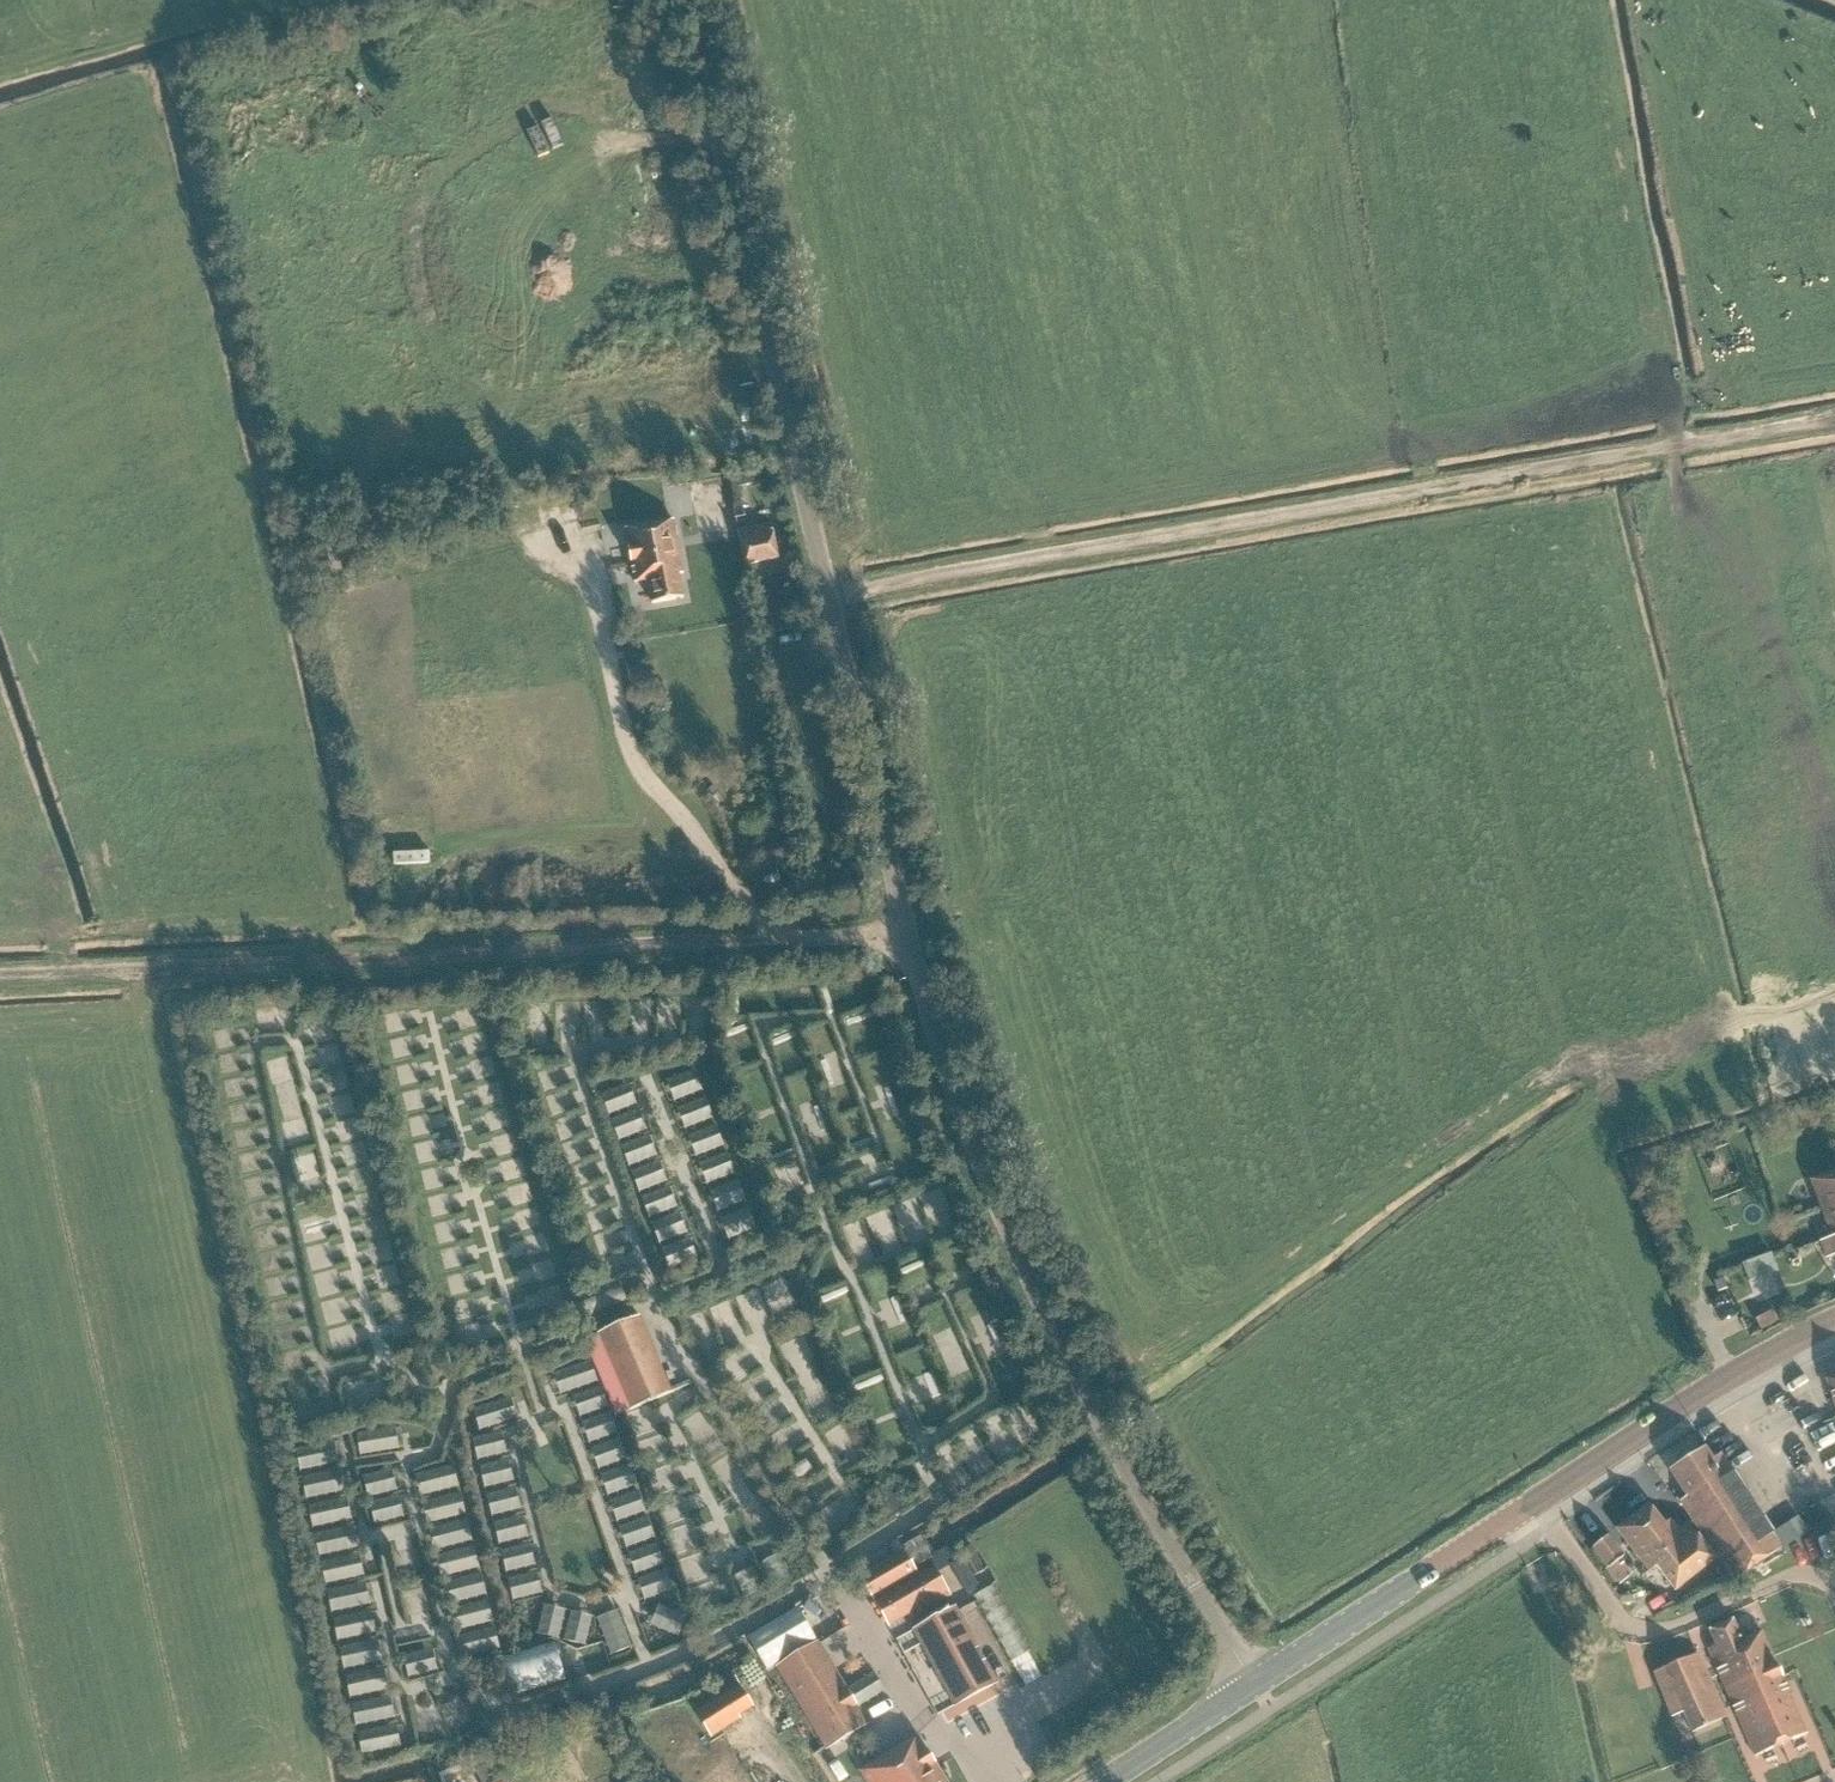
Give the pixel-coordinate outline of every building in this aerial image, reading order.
[(752,473),(731,477),(736,505),(733,505),(734,512),(746,510),(742,485),(753,483),(752,473)] [(624,533),(635,586),(648,584),(653,607),(684,601),(679,577),(683,576),(672,523),(624,533)] [(771,526),(738,533),(745,567),(778,559),(771,526)] [(1715,1159),(1705,1162),(1709,1171),(1718,1168),(1715,1159)] [(1810,1181),(1832,1238),(1819,1243),(1825,1258),(1834,1254),(1834,1172),(1810,1181)] [(1723,1278),(1714,1282),(1718,1292),(1727,1289),(1723,1278)] [(1778,1321),(1774,1313),(1757,1321),(1761,1330),(1778,1321)] [(596,1336),(583,1341),(613,1415),(626,1410),(671,1392),(640,1316),(595,1334),(596,1336)] [(1825,1379),(1834,1407),(1834,1376),(1825,1379)] [(1712,1459),(1704,1447),(1669,1470),(1686,1497),(1679,1501),(1732,1582),(1782,1550),(1773,1535),(1733,1473),(1732,1474),(1719,1454),(1712,1459)] [(1715,1558),(1688,1524),(1678,1531),(1669,1520),(1663,1525),(1648,1504),(1616,1529),(1648,1571),(1655,1565),(1674,1590),(1715,1558)] [(1623,1557),(1607,1536),(1592,1548),(1608,1569),(1623,1557)] [(860,1576),(889,1626),(948,1591),(934,1567),(917,1576),(903,1551),(860,1576)] [(1631,1577),(1619,1561),(1608,1569),(1620,1585),(1631,1577)] [(801,1611),(808,1626),(828,1617),(821,1602),(801,1611)] [(913,1630),(955,1706),(997,1683),(955,1607),(913,1630)] [(1806,1733),(1799,1717),(1762,1632),(1741,1641),(1732,1621),(1709,1631),(1716,1646),(1708,1649),(1755,1756),(1806,1733)] [(825,1749),(866,1723),(815,1642),(774,1668),(825,1749)] [(507,1693),(564,1682),(557,1647),(500,1657),(507,1693)] [(1697,1654),(1654,1673),(1673,1717),(1683,1712),(1692,1732),(1725,1718),(1697,1654)] [(750,1706),(736,1686),(729,1674),(694,1696),(702,1708),(696,1712),(712,1736),(739,1719),(737,1715),(750,1706)] [(916,1733),(858,1771),(865,1781),(947,1781),(916,1733)]
